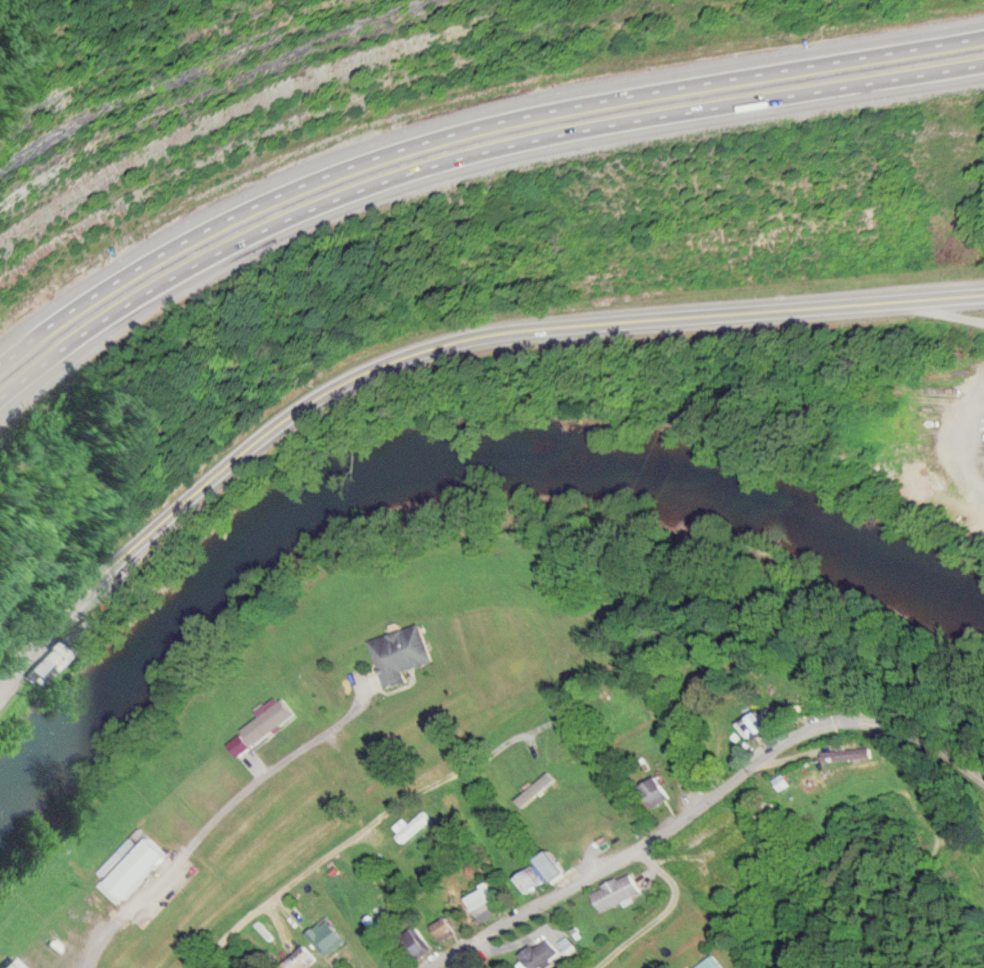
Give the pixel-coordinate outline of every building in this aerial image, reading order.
[(375,636),(388,686),(409,680),(406,668),(435,661),(426,623),(375,636)] [(20,674),(34,686),(69,648),(55,636),(20,674)] [(741,721),(752,739),(767,730),(755,712),(741,721)] [(673,795),(661,775),(644,785),(656,806),(673,795)] [(403,840),(433,817),(426,809),(397,832),(403,840)] [(123,850),(129,856),(108,878),(129,898),(173,853),(145,827),(123,850)] [(555,879),(569,869),(554,848),(541,858),(555,879)] [(548,878),(537,863),(518,877),(529,892),(548,878)] [(600,910),(642,892),(634,872),(592,889),(600,910)] [(468,895),(482,920),(505,907),(491,882),(468,895)] [(434,923),(443,939),(459,931),(451,915),(434,923)] [(348,939),(331,917),(311,932),(327,954),(348,939)] [(434,947),(419,924),(400,936),(416,959),(434,947)] [(532,967),(540,967),(563,949),(551,934),(522,956),(532,967)] [(306,943),(286,963),(291,967),(310,967),(321,958),(306,943)] [(13,955),(0,967),(26,967),(13,955)]
